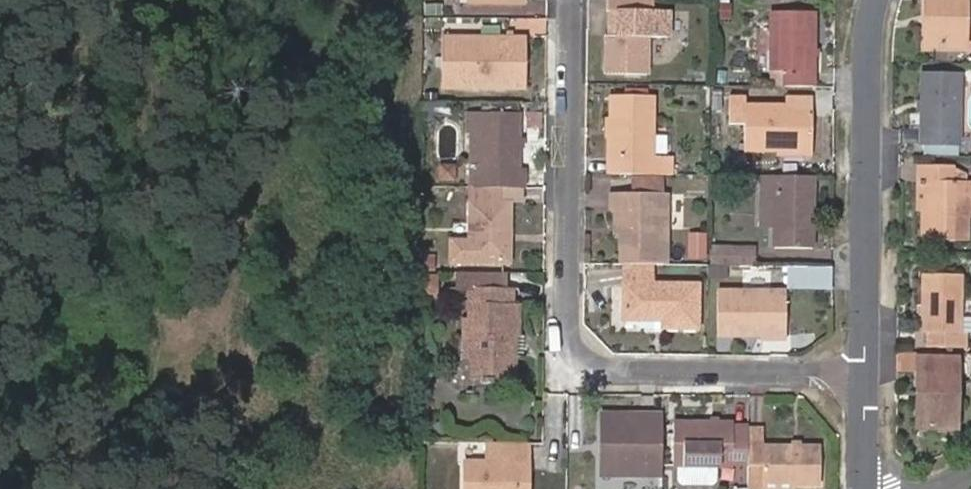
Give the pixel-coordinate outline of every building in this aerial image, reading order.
[(606,11),(611,12),(617,12),(617,36),(610,36),(605,36),(604,73),(647,74),(647,38),(667,38),(667,12),(652,11),(652,0),(606,0),(606,11)] [(928,48),(964,48),(964,0),(923,0),(923,16),(929,17),(928,48)] [(437,5),(421,5),(420,13),(437,13),(437,5)] [(785,71),(785,86),(814,86),(815,56),(815,49),(816,11),(815,11),(773,11),(772,70),(785,71)] [(440,86),(525,87),(526,36),(440,34),(440,86)] [(920,73),(919,146),(957,147),(957,74),(920,73)] [(652,95),(610,94),(610,121),(614,121),(614,133),(610,133),(610,173),(651,173),(662,174),(662,157),(651,157),(652,95)] [(777,145),(811,145),(812,113),(812,96),(785,96),(785,107),(744,107),(745,96),(729,95),(728,123),(744,123),(743,149),(777,149),(777,145)] [(447,103),(419,103),(418,113),(447,114),(447,103)] [(480,131),(479,186),(498,186),(524,187),(524,171),(516,170),(518,112),(480,111),(480,131)] [(610,121),(606,121),(606,134),(610,133),(614,133),(614,121),(610,121)] [(480,131),(466,131),(464,185),(470,185),(479,186),(480,131)] [(810,157),(811,145),(777,145),(777,149),(777,157),(810,157)] [(964,217),(965,182),(948,181),(948,166),(917,166),(916,182),(921,182),(921,207),(922,241),(964,242),(964,217)] [(813,176),(763,175),(763,193),(774,193),(774,224),(774,246),(812,246),(812,218),(813,210),(813,176)] [(448,261),(468,261),(502,262),(502,235),(509,235),(510,202),(498,202),(498,186),(479,186),(470,185),(469,240),(449,239),(448,261)] [(774,193),(763,193),(762,224),(774,224),(774,193)] [(620,235),(620,264),(623,263),(650,264),(663,264),(664,195),(610,194),(610,211),(619,212),(620,235)] [(609,236),(620,235),(619,212),(610,211),(609,236)] [(705,235),(689,235),(690,255),(705,254),(705,235)] [(754,247),(711,245),(711,262),(753,263),(754,247)] [(430,269),(430,252),(418,251),(417,268),(430,269)] [(650,264),(623,263),(622,320),(652,320),(652,315),(663,315),(663,320),(663,328),(696,329),(697,285),(650,284),(650,264)] [(731,268),(710,267),(710,278),(730,278),(731,268)] [(829,269),(791,268),(791,286),(829,287),(829,269)] [(499,273),(454,272),(453,287),(469,288),(498,289),(499,273)] [(432,297),(433,275),(420,275),(420,296),(432,297)] [(926,334),(926,347),(964,347),(964,335),(958,335),(958,318),(959,276),(921,276),(921,304),(921,312),(921,315),(921,334),(926,334)] [(471,336),(470,357),(513,357),(513,337),(516,337),(517,305),(508,304),(509,289),(498,289),(469,288),(467,320),(461,320),(460,336),(471,336)] [(718,334),(761,335),(785,336),(785,293),(718,293),(718,334)] [(958,318),(958,335),(964,335),(970,335),(970,318),(958,318)] [(459,320),(457,356),(470,357),(471,336),(460,336),(461,320),(459,320)] [(915,347),(921,347),(926,347),(926,334),(921,334),(921,333),(916,332),(915,347)] [(513,357),(470,357),(470,380),(479,380),(479,386),(490,385),(490,381),(512,381),(513,357)] [(920,393),(919,429),(954,430),(955,358),(919,357),(919,372),(915,372),(915,393),(920,393)] [(669,478),(670,416),(609,416),(608,477),(669,478)] [(745,446),(746,426),(732,426),(732,422),(716,422),(709,422),(680,421),(680,464),(684,465),(698,465),(724,466),(731,466),(731,463),(745,464),(745,446)] [(761,426),(746,426),(745,446),(761,446),(761,426)] [(502,442),(501,464),(481,463),(464,463),(464,488),(518,488),(519,465),(527,466),(528,443),(502,442)] [(501,464),(502,442),(482,442),(481,463),(501,464)] [(819,448),(745,446),(745,464),(745,488),(761,488),(761,483),(789,483),(818,484),(819,448)] [(527,466),(519,465),(518,488),(527,488),(527,466)] [(698,465),(684,465),(683,482),(688,485),(718,485),(723,483),(724,466),(698,465)]
